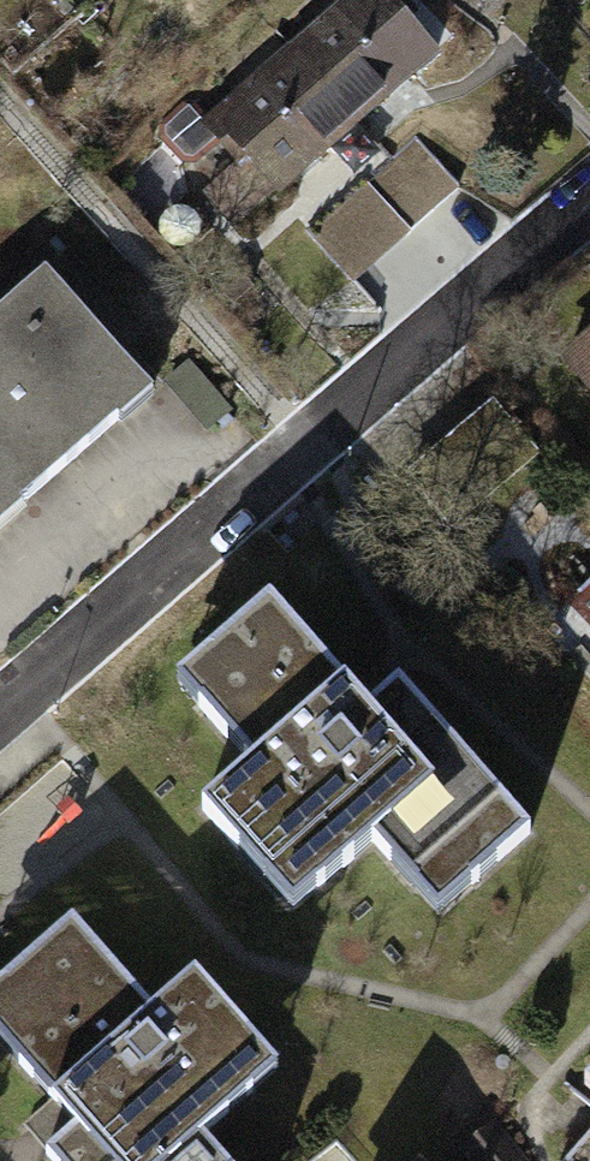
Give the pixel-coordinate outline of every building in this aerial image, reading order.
[(174,145),(235,220),(440,53),(395,0),(343,0),(321,19),(231,94),(174,145)] [(91,469),(168,402),(57,277),(0,328),(0,549),(91,469)] [(580,355),(589,366),(589,345),(580,355)] [(537,455),(494,403),(411,472),(454,524),(537,455)] [(374,710),(273,595),(172,683),(230,749),(170,802),(312,964),(403,885),(444,931),(538,849),(398,690),(374,710)] [(0,970),(0,1041),(67,1112),(35,1142),(53,1160),(231,1160),(204,1132),(283,1058),(189,957),(139,1004),(57,917),(0,970)] [(578,1084),(589,1095),(589,1071),(578,1084)] [(452,1151),(461,1160),(516,1160),(485,1124),(452,1151)] [(574,1160),(589,1160),(589,1143),(574,1160)]
